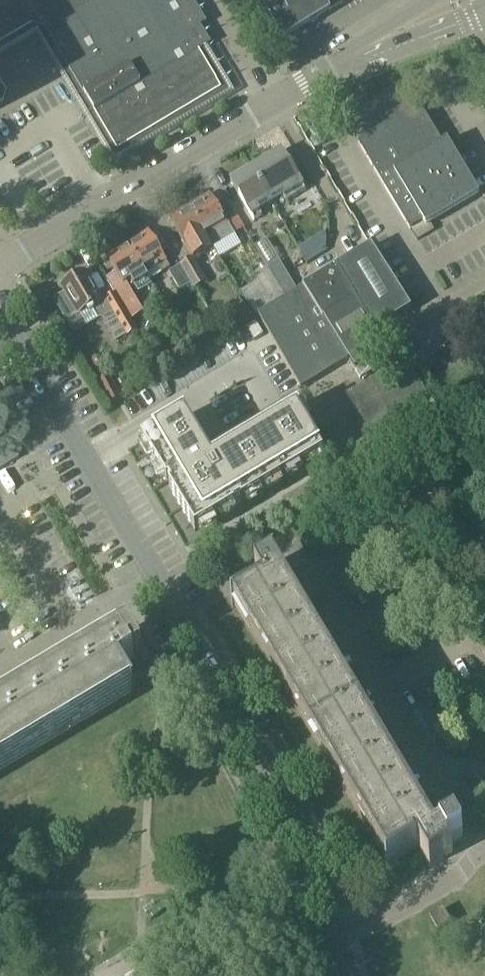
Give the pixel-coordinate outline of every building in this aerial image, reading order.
[(31,26),(44,29),(83,95),(93,89),(103,105),(93,111),(116,151),(221,88),(216,80),(198,50),(211,43),(200,26),(206,22),(193,0),(0,0),(0,44),(31,26)] [(258,0),(283,41),(330,12),(323,0),(259,0),(258,0)] [(330,12),(331,12),(330,11),(348,0),(323,0),(330,12)] [(420,106),(358,143),(411,230),(412,230),(424,222),(429,220),(472,194),(443,144),(420,106)] [(282,149),(252,167),(271,200),(282,194),(286,201),(306,189),(282,149)] [(271,200),(252,167),(230,181),(254,221),(262,216),(258,208),(271,200)] [(233,234),(227,223),(211,195),(202,200),(200,198),(192,203),(193,205),(191,206),(207,235),(213,246),(233,234)] [(177,212),(178,215),(169,220),(192,258),(180,265),(194,288),(206,281),(192,258),(213,246),(207,235),(191,206),(187,209),(185,207),(177,212)] [(424,222),(412,230),(417,238),(419,240),(435,231),(434,228),(431,224),(429,220),(424,222)] [(170,268),(164,258),(149,232),(139,237),(138,235),(128,241),(129,243),(146,271),(157,264),(162,273),(170,268)] [(321,236),(304,245),(310,256),(327,247),(321,236)] [(152,285),(150,281),(144,272),(146,271),(129,243),(125,245),(124,243),(116,248),(117,249),(107,255),(118,273),(108,279),(115,291),(130,316),(131,319),(143,312),(131,290),(135,288),(136,290),(138,294),(152,285)] [(286,298),(258,315),(301,390),(348,360),(349,359),(344,350),(376,332),(411,310),(371,246),(316,279),(303,288),(298,290),(286,298)] [(280,261),(267,268),(286,298),(298,290),(280,261)] [(180,265),(169,272),(180,290),(191,284),(180,265)] [(265,293),(248,303),(254,312),(255,316),(256,316),(258,315),(286,298),(267,268),(255,276),(258,281),(265,293)] [(55,299),(53,300),(74,334),(88,326),(87,324),(80,314),(91,307),(99,319),(102,318),(113,336),(115,340),(126,334),(135,329),(115,294),(103,301),(85,272),(62,285),(66,292),(55,299)] [(264,335),(258,325),(256,322),(247,328),(255,341),(256,340),(264,335)] [(177,362),(193,352),(187,342),(171,351),(177,362)] [(473,345),(473,354),(484,354),(484,345),(473,345)] [(93,359),(92,363),(94,367),(98,368),(102,366),(103,362),(101,358),(96,357),(93,359)] [(408,363),(349,395),(366,428),(390,416),(392,420),(407,413),(405,409),(427,397),(408,363)] [(185,416),(143,441),(197,531),(325,456),(299,412),(217,460),(211,450),(207,452),(185,416)] [(18,458),(12,447),(3,452),(0,448),(0,469),(18,458)] [(265,589),(234,607),(234,608),(236,608),(240,605),(393,863),(389,865),(387,866),(388,867),(419,849),(424,857),(430,867),(431,868),(454,854),(450,847),(464,839),(455,825),(441,834),(423,803),(420,798),(417,800),(415,801),(412,803),(270,566),(274,564),(275,563),(275,562),(255,574),(265,589)] [(130,688),(133,693),(134,694),(135,697),(138,695),(136,692),(134,689),(132,686),(141,680),(153,673),(150,669),(144,658),(128,631),(106,645),(108,649),(103,652),(43,688),(0,713),(0,766),(130,688)] [(430,916),(438,930),(452,922),(443,908),(431,916),(430,916)]
